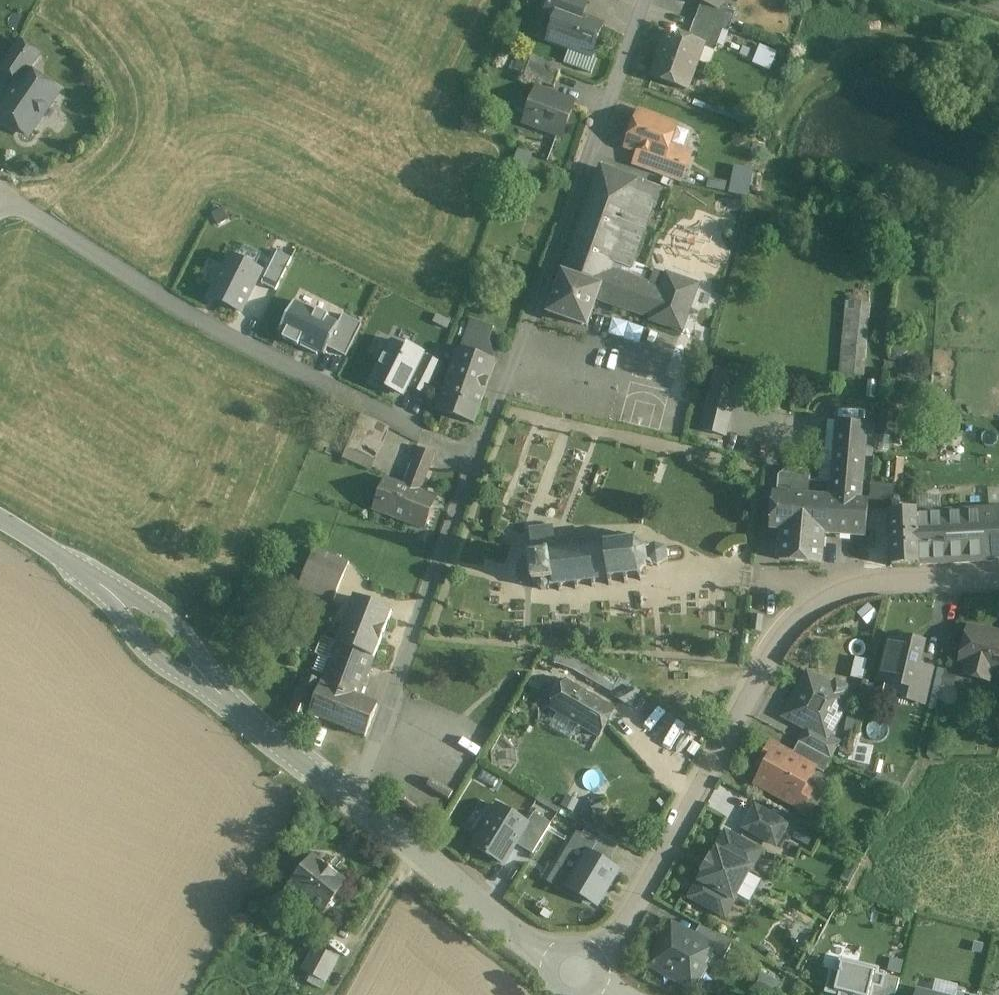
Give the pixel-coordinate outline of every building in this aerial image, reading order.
[(581,0),(550,0),(548,5),(582,17),(587,2),(586,2),(581,0)] [(717,8),(701,2),(695,20),(723,30),(728,32),(736,13),(718,6),(717,8)] [(582,17),(548,5),(544,14),(556,18),(548,39),(569,47),(563,64),(591,74),(597,57),(591,55),(602,25),(582,17)] [(695,20),(688,38),(703,44),(702,47),(715,51),(723,30),(695,20)] [(688,38),(668,31),(652,76),(687,89),(702,47),(703,44),(688,38)] [(20,41),(0,71),(18,83),(27,70),(28,70),(39,55),(20,41)] [(758,45),(754,63),(772,66),(776,49),(758,45)] [(559,73),(529,62),(524,77),(554,88),(559,73)] [(27,70),(18,83),(0,109),(0,117),(28,136),(59,92),(28,70),(27,70)] [(574,103),(537,89),(524,123),(562,137),(574,103)] [(676,126),(639,112),(626,146),(637,150),(652,156),(664,160),(665,156),(670,144),(676,126)] [(692,152),(670,144),(665,156),(688,164),(692,152)] [(652,156),(637,150),(631,165),(647,171),(652,156)] [(688,164),(665,156),(664,160),(652,156),(647,171),(681,183),(688,164)] [(727,189),(746,196),(756,170),(736,163),(727,189)] [(601,168),(563,274),(549,313),(587,327),(601,287),(607,289),(613,273),(616,263),(630,268),(658,189),(601,168)] [(224,209),(213,214),(218,226),(229,221),(224,209)] [(292,259),(278,252),(262,284),(276,291),(292,259)] [(264,271),(229,253),(207,297),(242,315),(264,271)] [(655,271),(644,267),(639,282),(649,286),(655,271)] [(698,286),(655,271),(649,286),(639,282),(613,273),(607,289),(606,290),(621,296),(618,306),(652,318),(651,321),(682,331),(698,286)] [(295,301),(278,332),(323,355),(327,348),(345,357),(362,325),(343,315),(339,323),(295,301)] [(868,305),(848,303),(843,359),(864,360),(868,305)] [(494,327),(471,319),(461,349),(494,361),(489,341),(494,327)] [(444,365),(392,339),(372,381),(404,396),(408,388),(428,397),(444,365)] [(461,349),(459,348),(436,410),(474,424),(496,361),(494,361),(461,349)] [(739,379),(716,373),(701,431),(725,437),(739,379)] [(875,427),(828,423),(826,453),(835,454),(836,453),(864,455),(864,456),(872,457),(875,427)] [(435,455),(414,446),(408,460),(413,462),(429,468),(435,455)] [(375,461),(347,449),(343,459),(371,471),(375,461)] [(836,453),(833,484),(827,483),(827,484),(826,500),(823,535),(866,538),(869,502),(860,502),(864,456),(864,455),(836,453)] [(429,468),(413,462),(404,486),(418,491),(423,481),(424,482),(429,468)] [(805,471),(786,470),(779,476),(777,495),(826,500),(827,484),(811,482),(811,478),(805,471)] [(404,486),(385,479),(373,510),(425,530),(437,498),(436,498),(418,491),(404,486)] [(894,486),(872,485),(870,514),(888,515),(888,511),(892,511),(894,486)] [(777,495),(775,495),(772,530),(782,531),(780,561),(821,564),(823,535),(826,500),(777,495)] [(979,510),(982,562),(998,562),(998,509),(979,510)] [(892,511),(888,511),(888,515),(890,566),(918,565),(918,564),(982,562),(979,510),(916,513),(916,510),(892,511)] [(619,542),(607,544),(606,538),(603,538),(603,544),(590,546),(590,540),(586,541),(587,546),(575,548),(574,542),(570,543),(571,549),(559,550),(558,545),(556,545),(553,526),(529,529),(533,560),(530,560),(533,584),(538,583),(538,584),(538,588),(542,591),(546,591),(547,590),(549,591),(550,588),(558,587),(559,592),(563,592),(562,587),(575,585),(575,590),(579,590),(579,584),(591,583),(592,588),(596,588),(595,582),(608,580),(609,586),(613,586),(612,580),(624,579),(625,585),(629,584),(628,578),(637,577),(641,582),(644,580),(641,575),(647,566),(653,568),(654,566),(656,567),(658,567),(659,567),(659,566),(667,562),(668,562),(668,560),(666,550),(667,550),(666,548),(665,548),(657,546),(657,545),(655,545),(654,546),(651,547),(650,545),(645,548),(636,542),(638,536),(634,535),(633,541),(623,542),(622,536),(618,536),(619,542)] [(349,563),(314,550),(299,588),(334,601),(349,563)] [(392,612),(355,598),(337,644),(375,658),(392,612)] [(969,629),(961,663),(969,664),(971,668),(969,677),(988,681),(991,670),(998,671),(998,636),(969,629)] [(924,644),(891,636),(880,682),(911,690),(913,690),(918,667),(924,644)] [(375,658),(337,644),(331,661),(325,676),(323,682),(322,683),(359,698),(375,658)] [(331,661),(320,656),(314,671),(325,676),(331,661)] [(595,662),(585,671),(595,683),(605,674),(595,662)] [(932,670),(918,667),(913,690),(911,690),(909,702),(923,705),(932,670)] [(359,698),(322,683),(323,682),(304,675),(288,716),(287,718),(306,726),(305,728),(309,730),(314,717),(365,737),(378,705),(359,698)] [(832,688),(808,675),(785,717),(807,729),(827,740),(829,736),(850,698),(844,694),(845,688),(836,683),(832,688)] [(640,693),(620,680),(611,696),(631,708),(640,693)] [(616,711),(566,681),(549,709),(599,738),(616,711)] [(827,740),(807,729),(799,743),(831,760),(840,743),(829,736),(827,740)] [(831,760),(799,743),(793,755),(815,768),(815,769),(823,774),(831,760)] [(793,755),(772,744),(761,765),(766,767),(756,785),(801,810),(812,791),(805,787),(815,769),(815,768),(793,755)] [(872,748),(858,745),(854,762),(868,765),(872,748)] [(777,819),(756,807),(744,828),(765,840),(777,819)] [(504,812),(478,856),(501,869),(515,845),(532,856),(550,825),(533,815),(527,825),(504,812)] [(599,908),(622,870),(612,866),(612,857),(620,844),(588,825),(582,835),(577,832),(547,882),(561,891),(563,887),(599,908)] [(808,855),(815,835),(794,828),(787,848),(808,855)] [(762,852),(726,832),(715,852),(717,853),(713,860),(710,858),(702,871),(706,873),(702,880),(700,879),(689,899),(726,919),(737,899),(735,898),(749,871),(751,872),(762,852)] [(324,913),(348,884),(313,856),(283,894),(301,909),(308,900),(324,913)] [(854,871),(847,868),(842,878),(849,882),(854,871)] [(694,937),(673,925),(650,966),(691,989),(693,985),(698,984),(706,970),(704,964),(711,952),(713,947),(694,937)] [(732,944),(700,926),(694,937),(713,947),(711,952),(724,959),(732,944)] [(337,961),(316,949),(305,970),(326,981),(337,961)] [(840,960),(837,971),(831,969),(825,994),(828,994),(872,994),(878,969),(840,960)] [(760,975),(752,989),(763,994),(776,994),(781,987),(760,975)]
